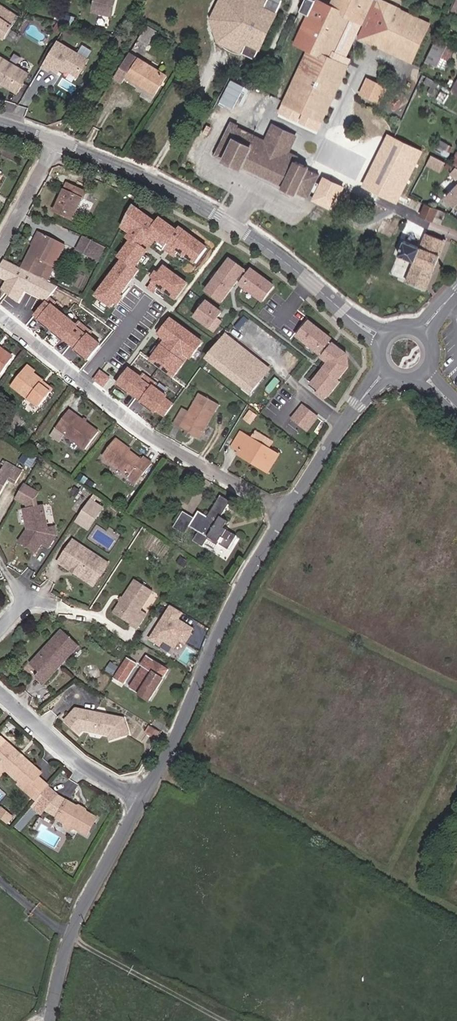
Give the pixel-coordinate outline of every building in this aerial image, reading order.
[(120,0),(98,0),(95,12),(116,16),(120,0)] [(281,8),(269,2),(268,2),(263,0),(225,0),(222,2),(218,6),(215,12),(214,15),(212,21),(212,29),(213,37),(215,41),(219,48),(217,48),(221,52),(224,55),(230,59),(232,55),(242,60),(254,66),(281,8)] [(309,3),(303,16),(310,19),(297,46),(310,52),(290,95),(303,103),(345,18),(349,20),(359,25),(360,23),(371,0),(334,0),(329,11),(309,3)] [(378,1),(374,0),(371,0),(360,23),(366,26),(368,20),(378,1)] [(381,34),(395,40),(406,18),(399,14),(401,12),(378,1),(368,20),(384,27),(381,34)] [(300,14),(303,16),(309,3),(306,2),(300,14)] [(1,39),(6,41),(20,20),(0,6),(0,38),(1,39)] [(303,103),(324,114),(345,68),(331,61),(349,20),(345,18),(303,103)] [(423,24),(406,18),(395,40),(387,55),(404,63),(423,24)] [(375,50),(381,34),(384,27),(368,20),(366,26),(358,44),(374,52),(375,50)] [(157,33),(149,24),(139,41),(147,46),(157,33)] [(423,24),(404,63),(408,66),(427,26),(423,24)] [(375,50),(387,55),(395,40),(381,34),(375,50)] [(438,67),(448,45),(436,40),(426,62),(438,67)] [(90,62),(60,43),(45,66),(42,70),(49,74),(51,71),(59,76),(64,68),(80,78),(90,62)] [(167,79),(130,56),(114,80),(123,86),(127,79),(156,97),(167,79)] [(0,59),(0,86),(17,96),(29,78),(0,59)] [(254,66),(242,60),(240,64),(252,70),(254,66)] [(385,86),(366,77),(358,94),(377,104),(385,86)] [(221,101),(236,108),(246,85),(232,79),(221,101)] [(303,103),(290,95),(285,105),(321,122),(324,114),(303,103)] [(227,155),(224,163),(241,170),(242,167),(266,179),(283,187),(282,190),(295,195),(297,192),(308,198),(319,176),(307,170),(308,168),(295,162),(292,167),(252,149),(257,139),(239,132),(241,129),(233,125),(219,152),(227,155)] [(288,154),(297,136),(275,126),(267,144),(288,154)] [(423,150),(385,132),(358,187),(396,206),(423,150)] [(292,167),(295,162),(297,158),(288,154),(267,144),(257,139),(252,149),(292,167)] [(227,155),(219,152),(216,159),(224,163),(227,155)] [(323,154),(317,169),(345,181),(351,167),(323,154)] [(443,171),(447,161),(433,154),(428,164),(443,171)] [(344,188),(322,177),(311,200),(333,211),(344,188)] [(92,194),(75,185),(61,213),(79,222),(92,194)] [(456,206),(456,188),(448,196),(456,206)] [(443,220),(448,215),(444,212),(419,202),(414,213),(433,221),(435,217),(443,220)] [(162,228),(138,210),(127,230),(137,237),(134,242),(137,244),(125,261),(129,264),(102,299),(117,310),(120,306),(122,307),(123,308),(128,302),(127,301),(125,299),(137,283),(144,274),(141,271),(153,255),(152,254),(153,253),(161,242),(171,250),(174,247),(179,250),(175,256),(181,260),(185,255),(201,267),(212,252),(184,232),(182,235),(165,223),(162,228)] [(445,241),(427,234),(421,249),(404,242),(390,275),(407,282),(426,290),(445,241)] [(60,270),(71,248),(46,236),(28,272),(45,280),(52,266),(60,270)] [(99,262),(106,247),(90,240),(83,254),(99,262)] [(243,269),(234,262),(210,294),(225,305),(241,283),(246,287),(252,277),(242,270),(243,269)] [(191,287),(169,271),(164,277),(162,275),(157,281),(160,283),(154,291),(159,295),(164,289),(181,301),(191,287)] [(278,289),(255,273),(252,277),(246,287),(244,288),(267,305),(278,289)] [(57,333),(69,318),(57,309),(60,305),(54,300),(40,317),(45,321),(44,323),(57,333)] [(225,316),(210,305),(199,320),(217,334),(222,328),(218,325),(225,316)] [(76,347),(90,329),(84,325),(81,328),(69,318),(57,333),(69,343),(70,342),(76,347)] [(207,345),(175,322),(164,338),(171,343),(168,346),(155,365),(178,381),(193,359),(196,361),(207,345)] [(335,343),(313,326),(301,341),(327,361),(326,362),(332,368),(313,391),(328,403),(330,400),(331,401),(343,386),(341,384),(351,372),(350,359),(333,346),(335,343)] [(99,355),(105,348),(94,339),(97,335),(90,329),(76,347),(82,351),(81,352),(93,362),(99,355)] [(232,377),(249,357),(228,341),(212,362),(232,377)] [(12,356),(0,346),(0,372),(12,356)] [(269,374),(249,357),(232,377),(252,394),(269,374)] [(34,372),(27,367),(13,386),(28,397),(41,407),(52,392),(41,383),(44,379),(34,372)] [(145,381),(132,371),(121,386),(134,396),(135,395),(141,399),(154,382),(147,378),(145,381)] [(113,381),(105,375),(99,382),(108,388),(113,381)] [(41,383),(52,392),(55,388),(44,379),(41,383)] [(159,387),(154,382),(141,399),(147,403),(146,405),(159,415),(161,413),(169,419),(177,408),(168,402),(170,400),(157,390),(159,387)] [(222,406),(205,396),(194,416),(185,412),(176,427),(203,441),(222,406)] [(71,409),(56,426),(87,449),(100,433),(71,409)] [(320,421),(305,409),(295,422),(306,431),(310,434),(320,421)] [(41,426),(33,422),(25,434),(33,438),(41,426)] [(256,462),(254,467),(270,476),(282,458),(244,435),(236,449),(242,453),(256,462)] [(105,455),(131,476),(136,470),(145,477),(155,464),(146,456),(142,461),(116,441),(105,455)] [(39,450),(35,455),(40,459),(45,462),(49,457),(39,450)] [(239,457),(254,467),(256,462),(242,453),(239,457)] [(0,495),(8,482),(14,486),(22,472),(4,463),(1,469),(0,469),(0,494),(0,495)] [(140,483),(145,477),(136,470),(131,476),(140,483)] [(81,495),(73,490),(70,496),(77,501),(81,495)] [(209,539),(219,548),(221,546),(228,551),(236,539),(229,534),(227,537),(223,534),(228,527),(220,521),(230,506),(220,499),(209,517),(199,511),(193,520),(189,526),(199,532),(193,540),(203,547),(209,539)] [(94,511),(97,505),(90,500),(86,506),(94,511)] [(43,513),(46,512),(44,503),(38,504),(43,513)] [(38,504),(24,506),(27,520),(30,520),(31,526),(28,529),(19,542),(29,550),(40,547),(42,544),(50,548),(57,537),(56,527),(49,528),(46,512),(43,513),(38,504)] [(183,512),(177,521),(182,525),(179,531),(184,534),(189,526),(193,520),(183,512)] [(173,527),(179,531),(182,525),(177,521),(173,527)] [(209,539),(203,547),(214,554),(219,548),(209,539)] [(74,544),(70,549),(76,553),(82,549),(74,544)] [(108,565),(82,549),(76,553),(70,549),(61,563),(68,568),(74,567),(80,571),(79,575),(95,583),(108,565)] [(132,580),(113,609),(130,620),(128,625),(135,629),(144,612),(139,609),(150,592),(132,580)] [(182,612),(169,605),(148,638),(161,646),(164,641),(175,648),(179,641),(184,644),(194,628),(178,618),(182,612)] [(110,614),(128,625),(130,620),(113,609),(110,614)] [(58,662),(61,664),(78,646),(61,632),(29,665),(38,673),(34,678),(42,685),(52,674),(49,671),(58,662)] [(144,669),(151,659),(148,657),(140,667),(144,669)] [(144,669),(140,667),(138,670),(141,673),(131,689),(149,702),(170,671),(151,659),(144,669)] [(49,671),(52,674),(61,664),(58,662),(49,671)] [(128,676),(131,670),(126,667),(123,673),(128,676)] [(83,728),(90,730),(91,726),(106,730),(105,734),(112,737),(114,742),(129,737),(125,720),(91,712),(91,716),(85,716),(86,711),(75,709),(64,721),(77,733),(83,728)] [(90,730),(105,734),(106,730),(91,726),(90,730)] [(32,770),(22,761),(20,761),(16,758),(16,756),(5,746),(0,752),(0,770),(18,786),(21,783),(28,789),(36,780),(38,778),(31,771),(32,770)] [(29,799),(42,785),(36,780),(28,789),(21,783),(18,786),(17,788),(29,799)] [(33,805),(43,814),(57,798),(47,789),(33,805)] [(58,821),(67,803),(57,798),(43,814),(58,821)] [(58,821),(65,825),(69,824),(74,826),(74,831),(86,838),(97,820),(84,813),(83,815),(78,812),(80,809),(67,803),(58,821)] [(43,814),(33,805),(29,809),(40,818),(43,814)] [(0,812),(0,824),(3,827),(9,820),(0,812)] [(70,835),(74,831),(74,826),(69,824),(65,825),(65,832),(70,835)]
